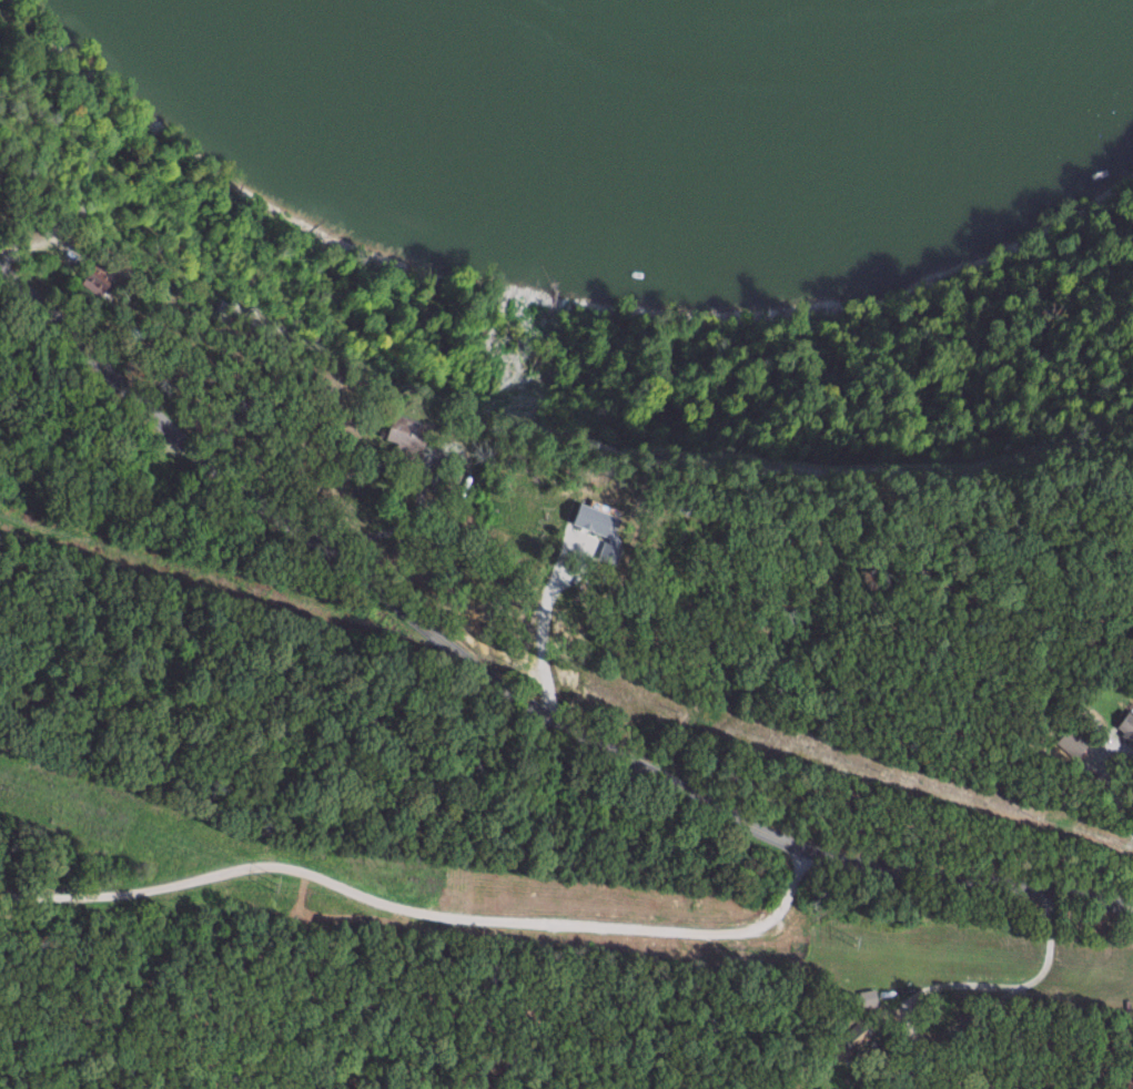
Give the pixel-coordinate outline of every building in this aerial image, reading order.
[(423,449),(430,422),(393,413),(386,440),(423,449)] [(574,520),(609,533),(602,555),(617,560),(623,544),(615,541),(625,514),(581,499),(574,520)]
